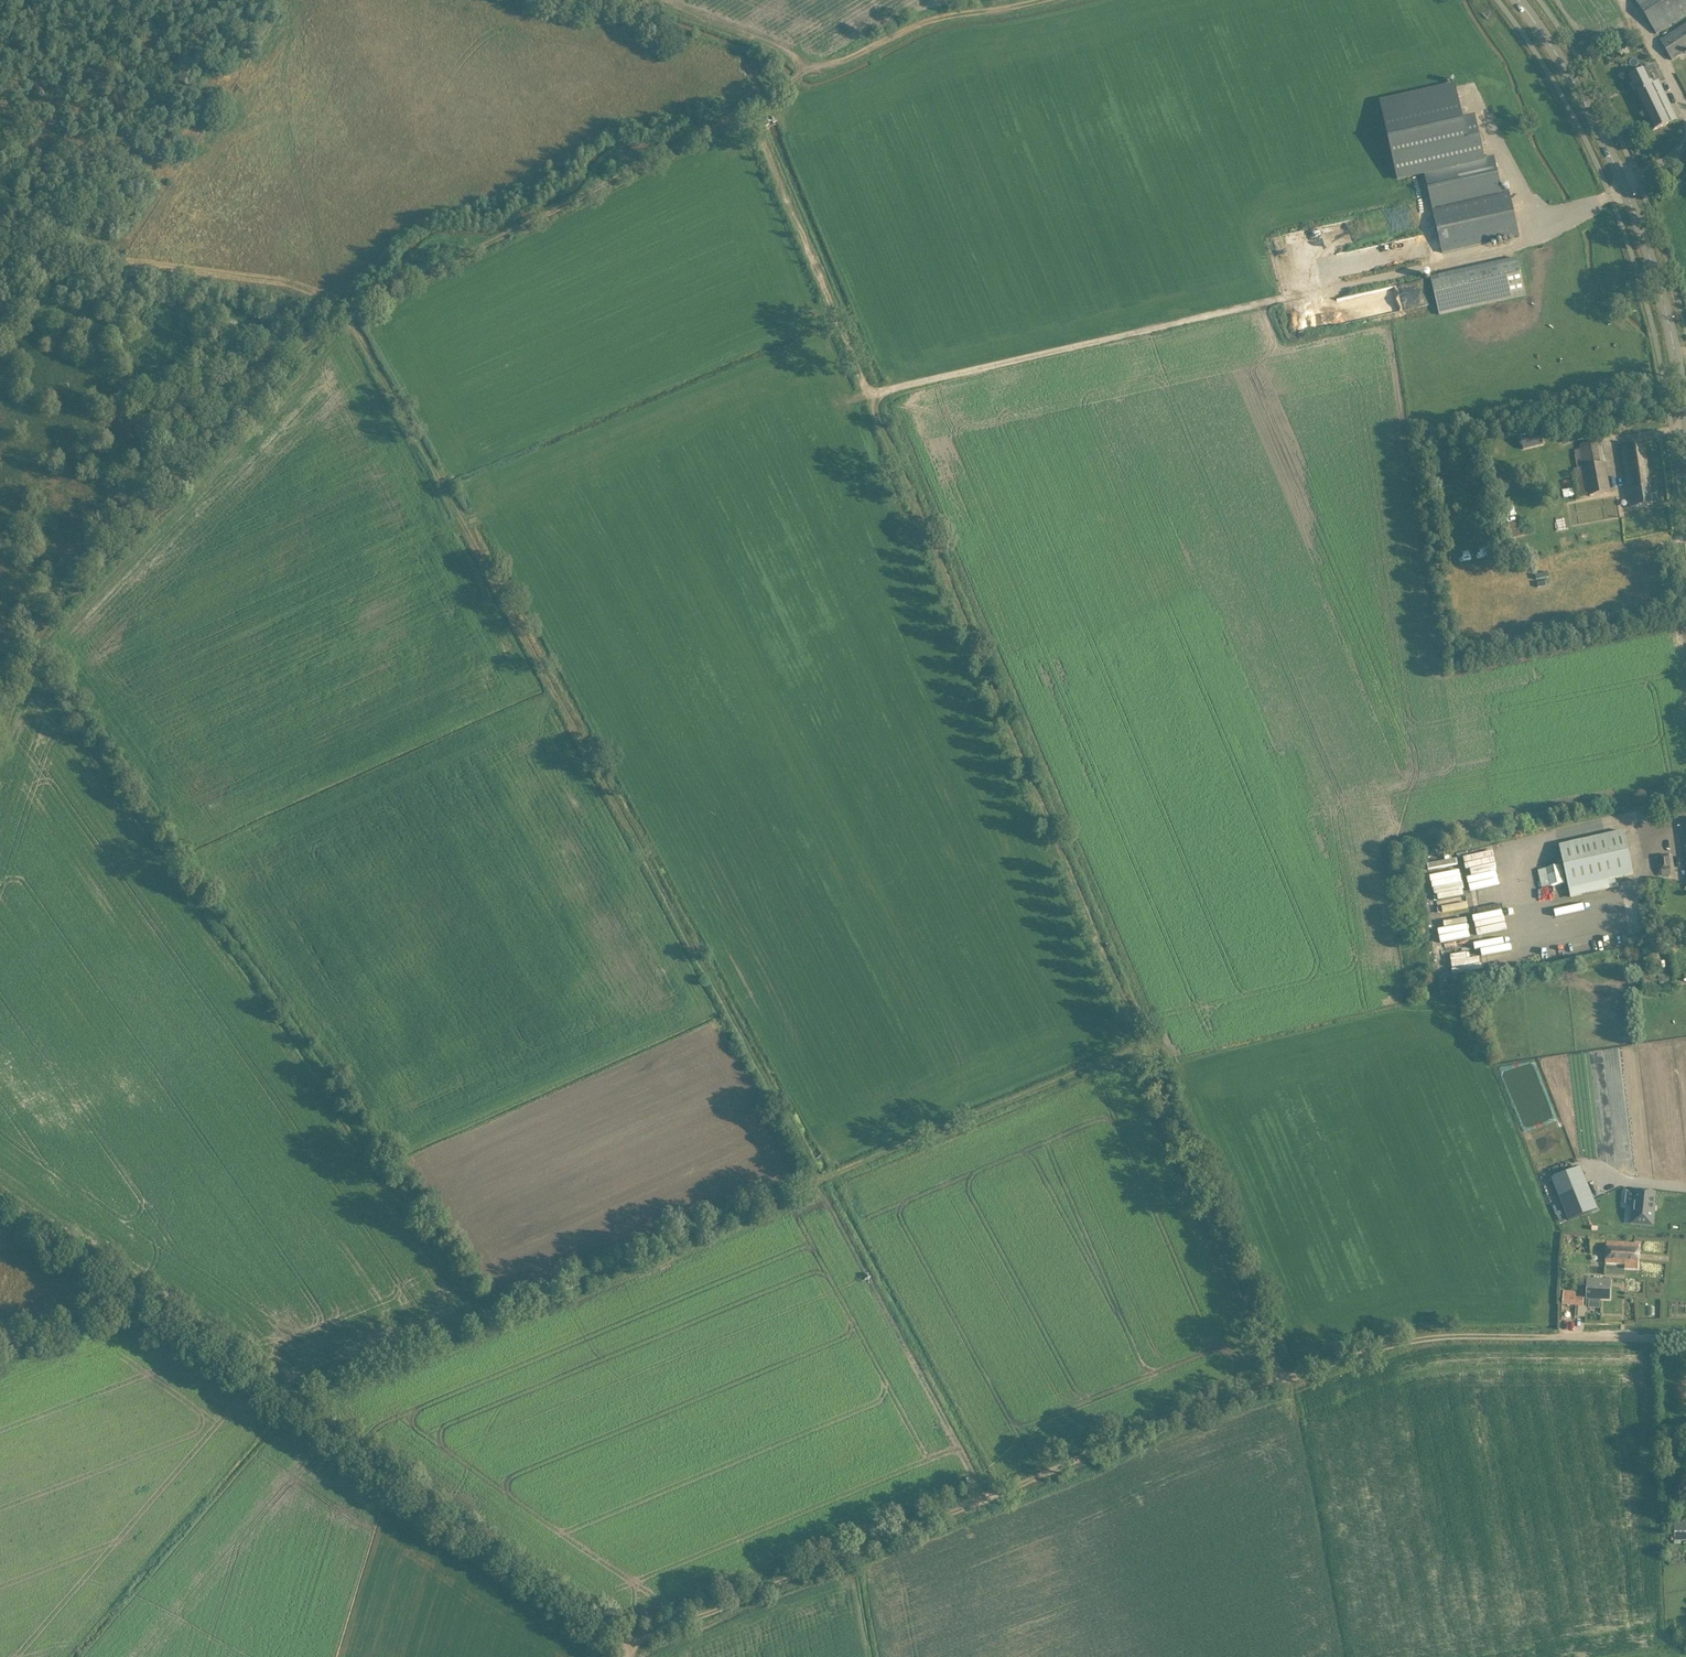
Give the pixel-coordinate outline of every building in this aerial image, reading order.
[(1657,34),(1685,15),(1685,0),(1635,0),(1657,34)] [(1660,40),(1672,59),(1685,50),(1685,24),(1660,40)] [(1645,69),(1637,73),(1627,78),(1653,131),(1677,119),(1658,81),(1652,83),(1645,69)] [(1509,191),(1503,193),(1494,157),(1485,159),(1478,127),(1465,130),(1456,86),(1380,103),(1397,179),(1424,173),(1432,208),(1440,253),(1517,236),(1517,237),(1519,237),(1509,191)] [(1361,237),(1421,224),(1418,209),(1358,222),(1361,237)] [(1526,296),(1518,259),(1431,278),(1440,316),(1526,296)] [(1522,435),(1524,448),(1543,444),(1540,431),(1522,435)] [(1580,495),(1589,493),(1590,496),(1611,493),(1600,441),(1580,445),(1584,465),(1575,467),(1580,495)] [(1644,444),(1633,446),(1622,448),(1631,508),(1653,504),(1644,444)] [(1442,510),(1453,509),(1452,499),(1441,501),(1442,510)] [(1535,574),(1538,587),(1550,585),(1548,571),(1535,574)] [(1586,820),(1587,826),(1616,819),(1615,813),(1586,820)] [(1624,832),(1613,834),(1559,846),(1571,897),(1582,895),(1580,887),(1633,875),(1624,832)] [(1456,846),(1458,862),(1461,862),(1464,886),(1494,883),(1489,843),(1456,846)] [(1658,875),(1663,877),(1671,876),(1675,873),(1672,855),(1655,857),(1658,875)] [(1453,862),(1422,867),(1434,930),(1461,925),(1458,912),(1454,912),(1451,899),(1450,899),(1450,895),(1454,894),(1453,890),(1458,889),(1453,862)] [(1546,869),(1550,887),(1565,884),(1561,866),(1546,869)] [(1559,914),(1588,907),(1586,899),(1557,905),(1559,914)] [(1470,934),(1499,931),(1497,914),(1468,917),(1470,934)] [(1439,950),(1451,949),(1454,971),(1463,970),(1464,975),(1494,971),(1493,965),(1486,966),(1483,944),(1470,945),(1469,938),(1449,941),(1448,932),(1437,934),(1439,950)] [(1637,979),(1641,979),(1650,977),(1648,964),(1635,966),(1637,979)] [(1581,1168),(1552,1179),(1568,1221),(1598,1209),(1581,1168)] [(1633,1208),(1631,1224),(1653,1226),(1654,1210),(1653,1210),(1655,1193),(1636,1191),(1634,1208),(1633,1208)] [(1625,1268),(1627,1268),(1638,1269),(1640,1245),(1607,1242),(1606,1264),(1625,1265),(1625,1268)] [(1587,1298),(1610,1299),(1611,1281),(1588,1280),(1587,1298)] [(1564,1291),(1563,1306),(1574,1306),(1583,1307),(1584,1298),(1574,1297),(1574,1292),(1564,1291)] [(1672,1497),(1664,1497),(1664,1505),(1673,1505),(1672,1497)] [(1675,1523),(1674,1541),(1685,1541),(1685,1523),(1675,1523)]
